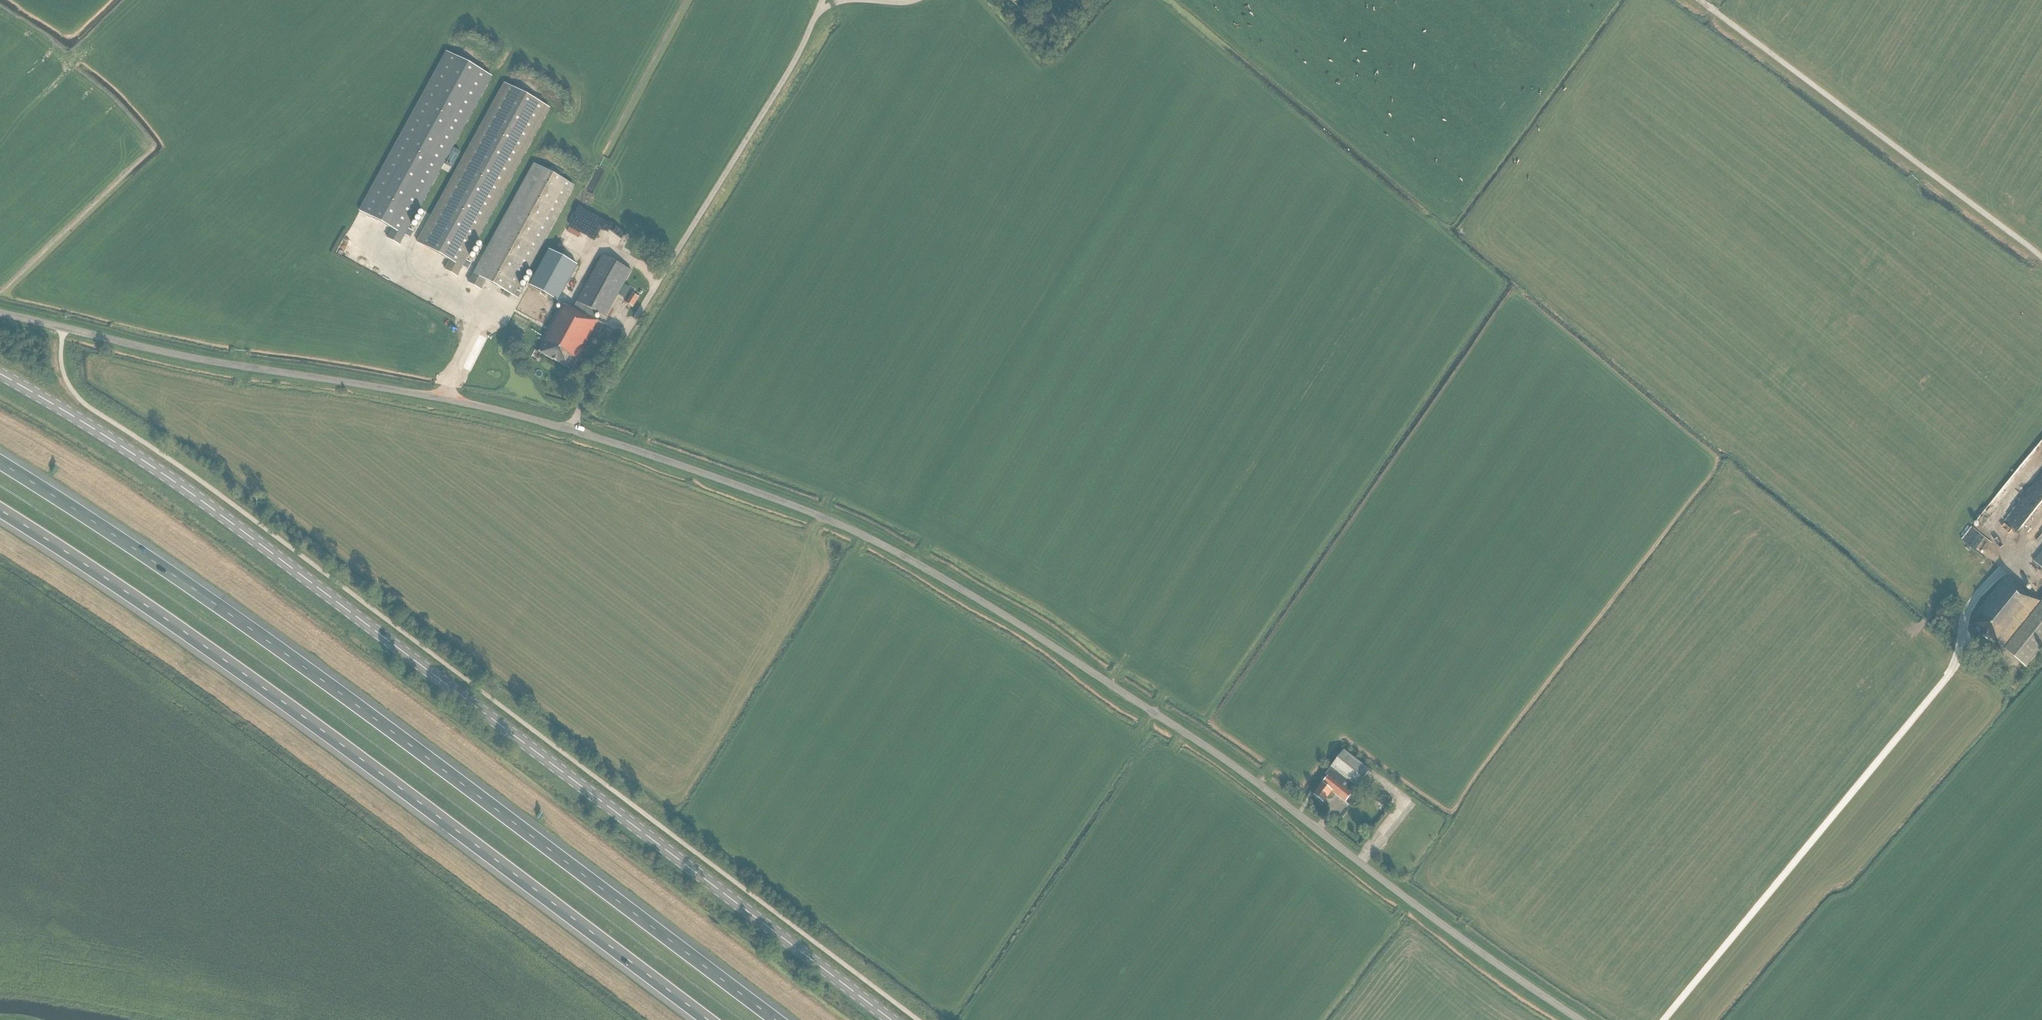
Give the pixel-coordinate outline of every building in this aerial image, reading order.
[(491,77),(447,52),(360,211),(393,229),(388,239),(399,245),(405,235),(410,238),(413,232),(408,229),(491,77)] [(545,106),(500,82),(413,240),(446,258),(441,268),(452,274),(545,106)] [(474,274),(474,273),(469,283),(481,290),(486,280),(505,291),(502,295),(509,298),(511,294),(518,298),(521,293),(517,290),(575,186),(560,178),(564,172),(552,165),(548,171),(534,164),(474,274)] [(578,268),(550,253),(531,288),(559,303),(578,268)] [(594,319),(597,313),(606,318),(632,271),(603,255),(573,310),(564,305),(538,352),(571,370),(593,330),(599,333),(604,324),(594,319)] [(639,298),(632,294),(626,304),(633,307),(639,298)] [(1980,549),(1992,560),(2001,550),(1989,539),(1980,549)] [(2034,562),(2041,569),(2041,552),(2034,562)] [(2039,600),(2017,582),(2016,583),(2008,576),(1977,613),(1979,614),(1971,625),(1983,635),(1982,636),(1989,641),(1990,641),(2002,650),(2003,649),(2026,668),(2041,648),(2041,596),(2039,600)] [(1358,796),(1353,792),(1369,771),(1344,751),(1326,775),(1328,776),(1323,783),(1322,783),(1313,795),(1323,803),(1332,791),(1346,802),(1346,801),(1351,805),(1358,796)]
